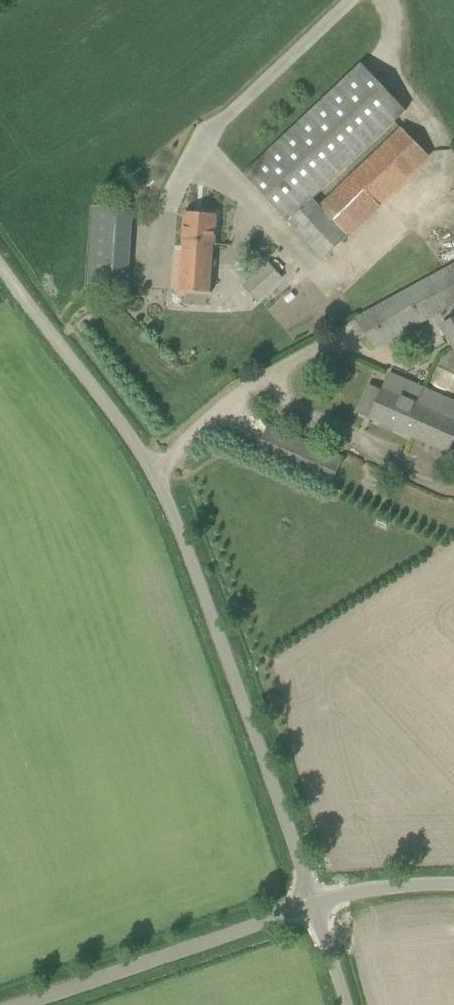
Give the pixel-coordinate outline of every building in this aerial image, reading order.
[(362,64),(245,174),(289,221),(313,199),(406,111),(362,64)] [(348,237),(319,206),(313,199),(289,221),(325,259),(348,237)] [(134,208),(94,206),(88,284),(129,286),(134,208)] [(217,214),(185,212),(181,291),(212,293),(217,214)] [(269,261),(252,277),(267,293),(285,277),(269,261)] [(433,276),(450,307),(453,305),(453,265),(433,276)] [(411,329),(394,298),(356,319),(373,349),(411,329)] [(443,325),(453,346),(453,318),(443,325)] [(390,373),(370,419),(451,454),(453,447),(453,402),(390,373)] [(344,458),(269,424),(256,454),(331,487),(344,458)]
